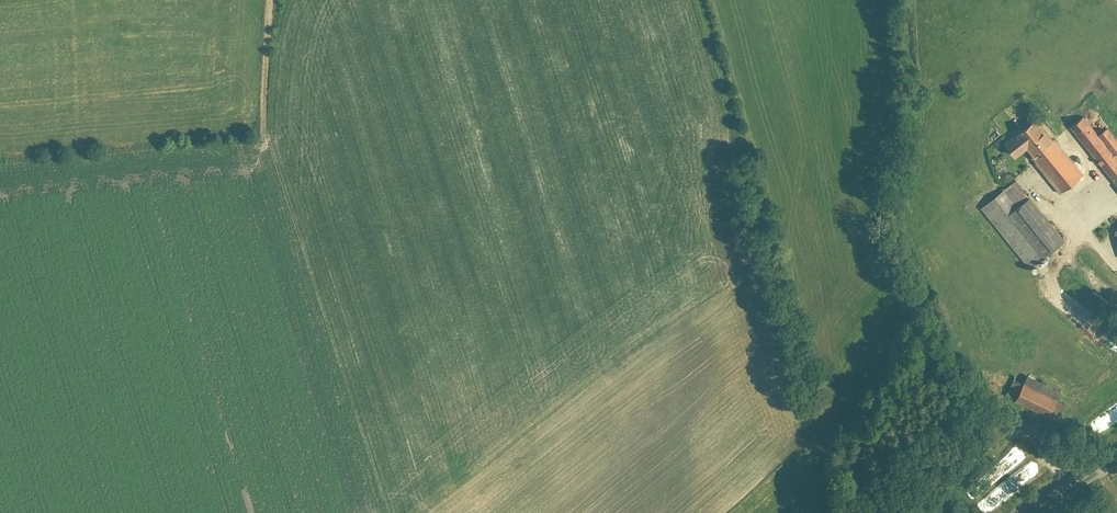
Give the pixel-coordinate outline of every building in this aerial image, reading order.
[(1069,130),(1116,190),(1116,151),(1088,115),(1069,130)] [(1012,162),(1027,151),(1061,195),(1082,178),(1037,120),(1016,136),(1018,140),(1004,151),(1012,162)] [(1017,181),(981,211),(1031,269),(1066,239),(1017,181)] [(1026,379),(1015,404),(1048,419),(1059,394),(1026,379)]
